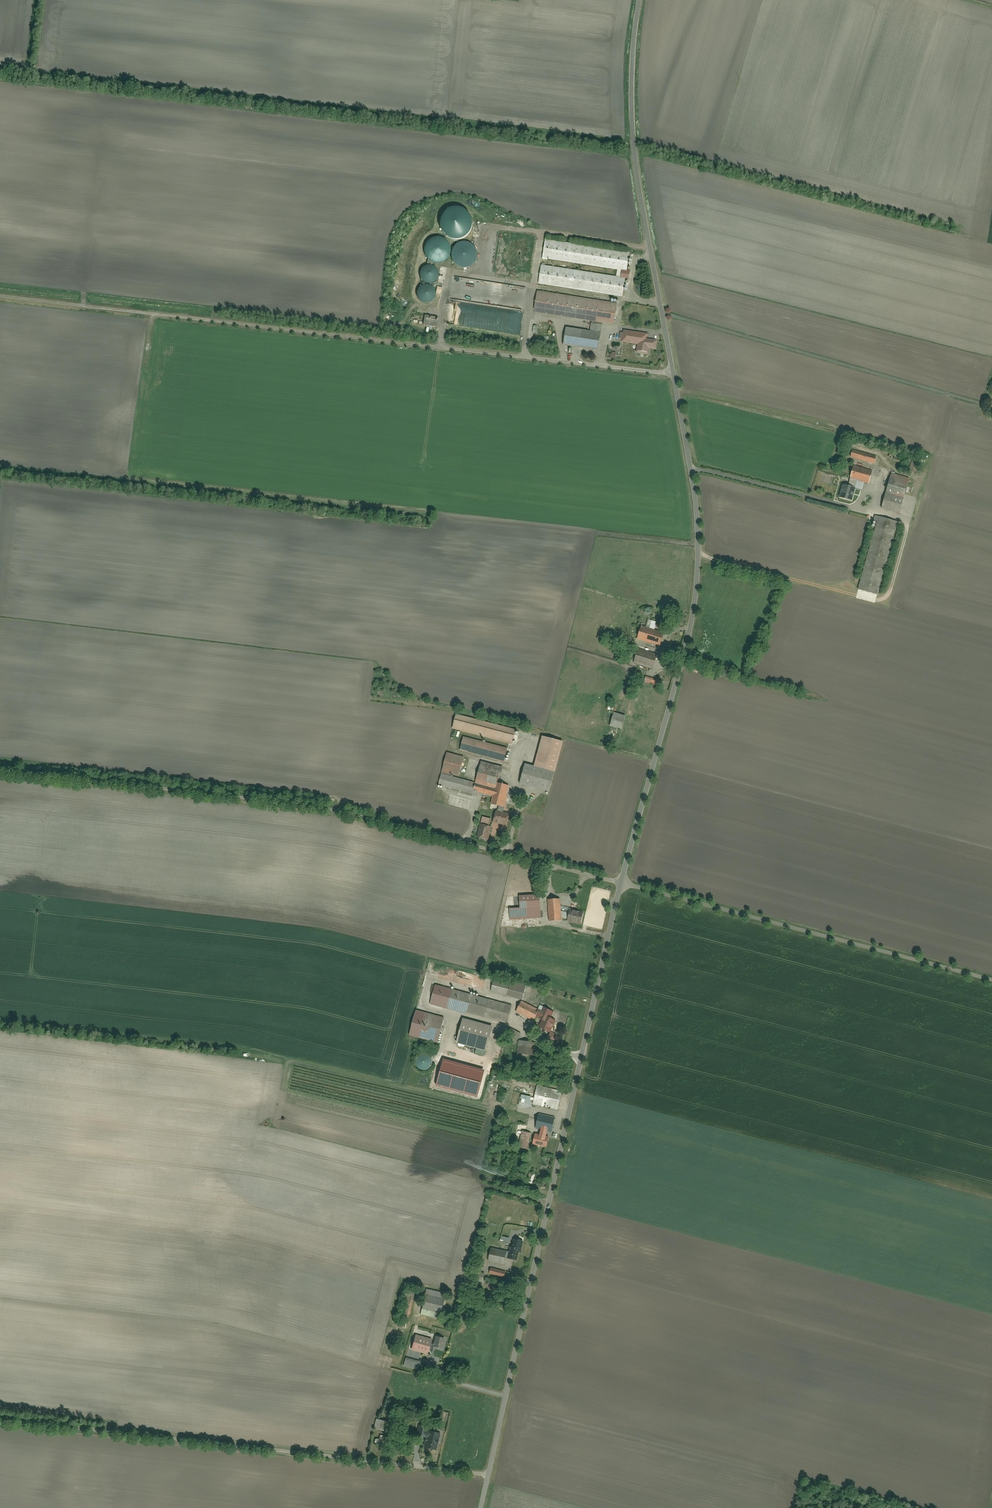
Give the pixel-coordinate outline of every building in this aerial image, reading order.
[(476,227),(476,222),(475,216),(473,211),(468,208),(463,206),(457,206),(452,207),(448,211),(445,216),(444,221),(444,227),(447,231),(450,235),(455,237),(460,238),(465,238),(469,235),(473,232),(476,227)] [(426,258),(430,261),(434,264),(438,264),(443,263),(446,261),(449,257),(451,253),(451,249),(449,244),(446,241),(443,239),(439,238),(435,238),(431,240),(427,242),(425,246),(424,250),(425,254),(426,258)] [(622,273),(621,279),(543,267),(540,285),(623,297),(625,280),(628,280),(629,273),(627,273),(630,254),(547,240),(543,260),(622,273)] [(454,263),(457,266),(461,268),(466,269),(470,268),(474,265),(477,262),(478,257),(478,253),(477,249),(474,245),(470,243),(466,242),(462,242),(458,244),(455,247),(453,250),(452,255),(452,259),(454,263)] [(432,284),(434,283),(436,281),(437,278),(438,275),(437,272),(435,270),(433,268),(430,267),(427,267),(425,268),(423,270),(421,272),(420,275),(420,278),(421,280),(423,282),(426,284),(429,284),(432,284)] [(429,303),(432,302),(434,299),(435,297),(435,294),(434,291),(433,289),(430,287),(428,286),(425,286),(422,287),(420,289),(419,291),(418,294),(418,297),(419,299),(421,301),(423,303),(426,303),(429,303)] [(615,324),(617,306),(618,306),(619,300),(611,300),(611,303),(537,293),(534,313),(615,324)] [(592,325),(591,333),(567,329),(565,345),(599,349),(602,326),(592,325)] [(625,331),(623,342),(638,345),(637,353),(647,355),(648,349),(656,350),(658,341),(645,339),(646,335),(625,331)] [(612,343),(611,360),(617,360),(617,357),(622,357),(623,344),(612,343)] [(854,447),(851,457),(874,465),(877,454),(854,447)] [(852,465),(849,479),(869,484),(872,470),(852,465)] [(891,473),(882,508),(900,512),(909,477),(891,473)] [(843,485),(839,500),(851,504),(856,489),(843,485)] [(897,523),(878,518),(857,597),(876,602),(897,523)] [(641,627),(637,641),(660,647),(664,633),(641,627)] [(637,648),(633,663),(653,669),(657,654),(637,648)] [(647,675),(645,683),(662,688),(665,680),(647,675)] [(614,714),(610,728),(621,731),(625,717),(614,714)] [(455,718),(452,729),(511,745),(514,734),(455,718)] [(464,737),(461,750),(504,763),(508,750),(464,737)] [(543,737),(534,768),(555,774),(563,743),(543,737)] [(447,754),(442,772),(459,776),(464,758),(447,754)] [(500,768),(481,763),(476,781),(495,786),(500,768)] [(525,767),(521,785),(549,792),(554,775),(525,767)] [(475,797),(477,792),(494,797),(492,805),(504,808),(510,787),(497,783),(496,789),(443,774),(439,787),(475,797)] [(497,812),(494,822),(506,825),(509,815),(497,812)] [(482,823),(478,839),(488,841),(492,825),(482,823)] [(509,909),(509,920),(541,919),(541,896),(520,897),(521,909),(509,909)] [(571,908),(570,913),(561,913),(560,900),(549,900),(550,922),(561,921),(561,920),(569,920),(568,923),(582,926),(585,911),(571,908)] [(496,979),(493,993),(521,1000),(525,987),(496,979)] [(452,992),(447,1010),(506,1024),(510,1006),(452,992)] [(544,1007),(542,1012),(522,1004),(518,1014),(534,1020),(535,1017),(542,1020),(539,1027),(552,1032),(556,1021),(551,1018),(554,1011),(544,1007)] [(426,1014),(419,1039),(440,1044),(446,1019),(426,1014)] [(464,1020),(457,1043),(487,1052),(493,1028),(464,1020)] [(520,1041),(518,1053),(534,1056),(536,1044),(520,1041)] [(539,1086),(534,1105),(558,1110),(562,1092),(539,1086)] [(516,1094),(514,1104),(532,1108),(535,1098),(516,1094)] [(535,1134),(533,1145),(546,1149),(549,1138),(546,1137),(548,1132),(552,1133),(556,1119),(540,1115),(536,1128),(540,1129),(539,1135),(535,1134)] [(515,1240),(508,1259),(517,1262),(524,1243),(515,1240)] [(491,1251),(488,1263),(503,1266),(506,1254),(491,1251)] [(492,1269),(490,1275),(504,1279),(506,1273),(492,1269)] [(428,1288),(420,1314),(440,1319),(447,1293),(428,1288)] [(416,1334),(411,1350),(428,1355),(433,1339),(416,1334)] [(433,1347),(444,1350),(447,1339),(436,1336),(433,1347)] [(406,1359),(404,1366),(419,1371),(421,1364),(406,1359)] [(442,1412),(438,1428),(445,1430),(449,1414),(442,1412)] [(378,1418),(375,1429),(390,1433),(393,1423),(378,1418)] [(428,1431),(425,1447),(436,1449),(439,1434),(428,1431)] [(377,1437),(376,1445),(385,1446),(386,1439),(377,1437)]
